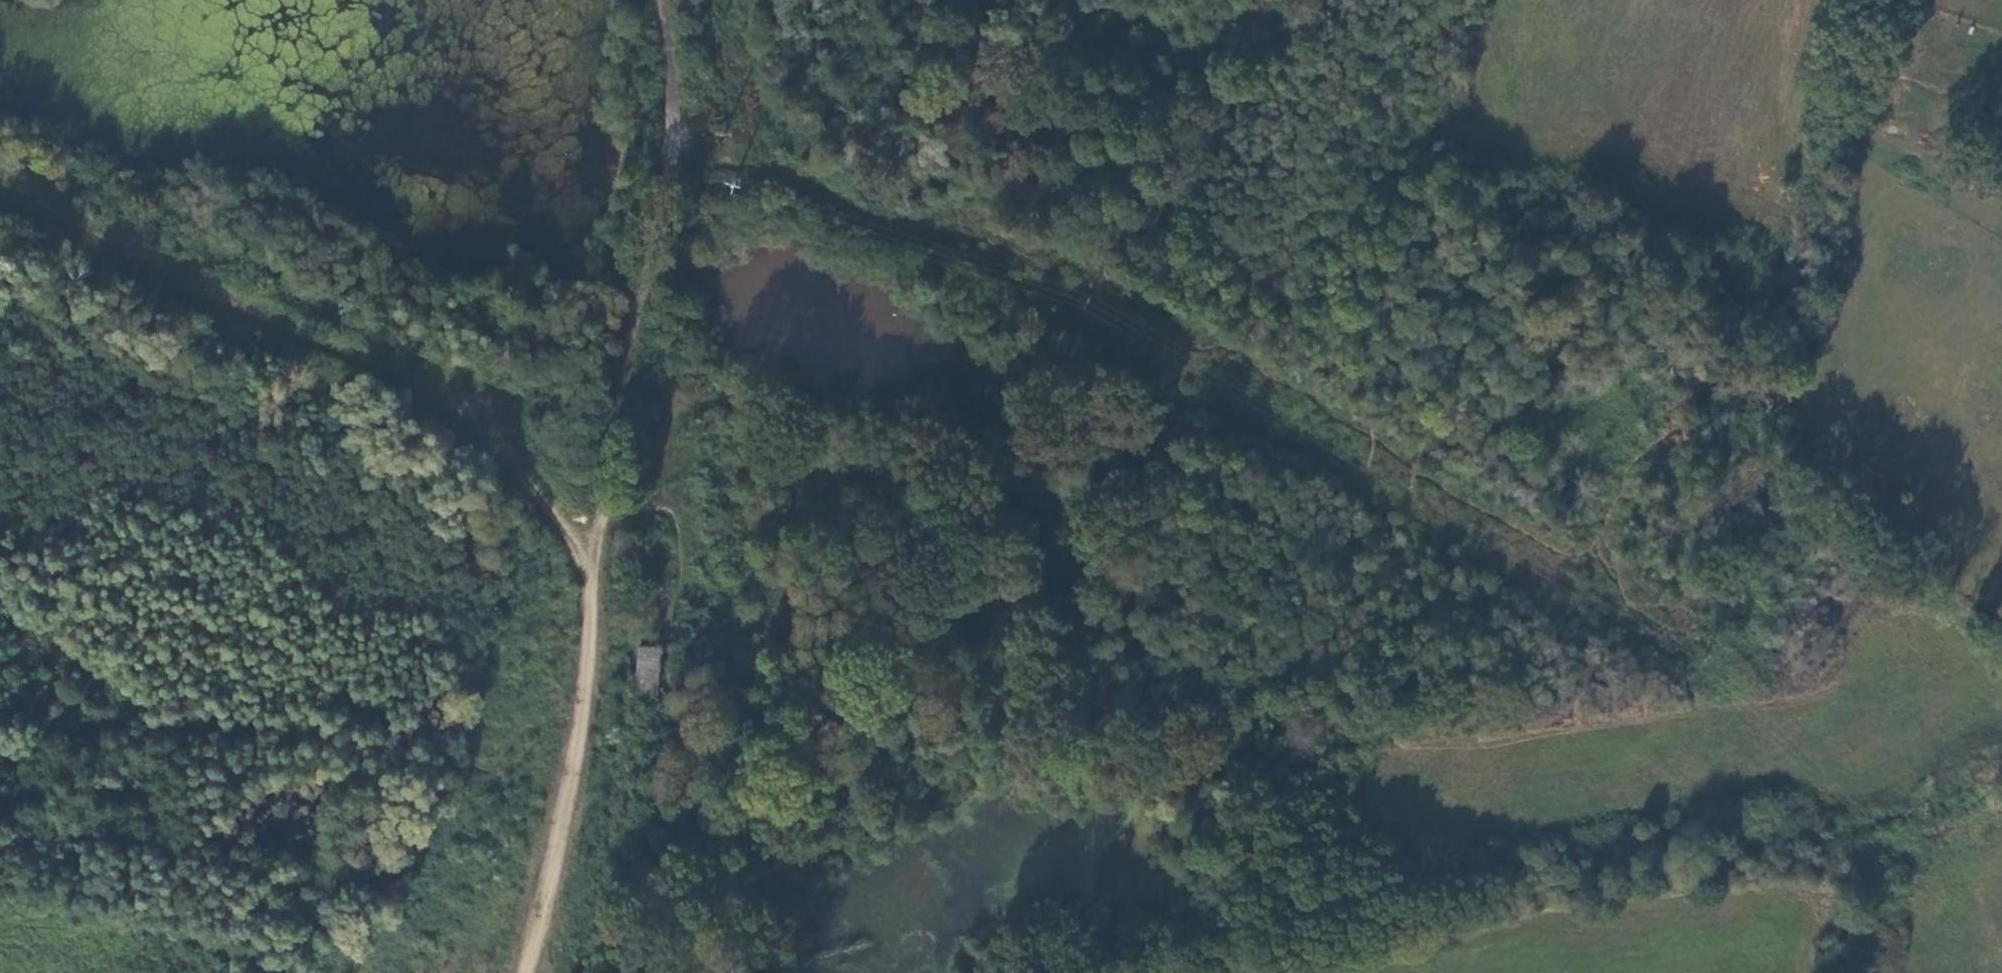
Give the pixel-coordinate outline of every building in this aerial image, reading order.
[(637,648),(637,690),(660,690),(660,648),(637,648)]
